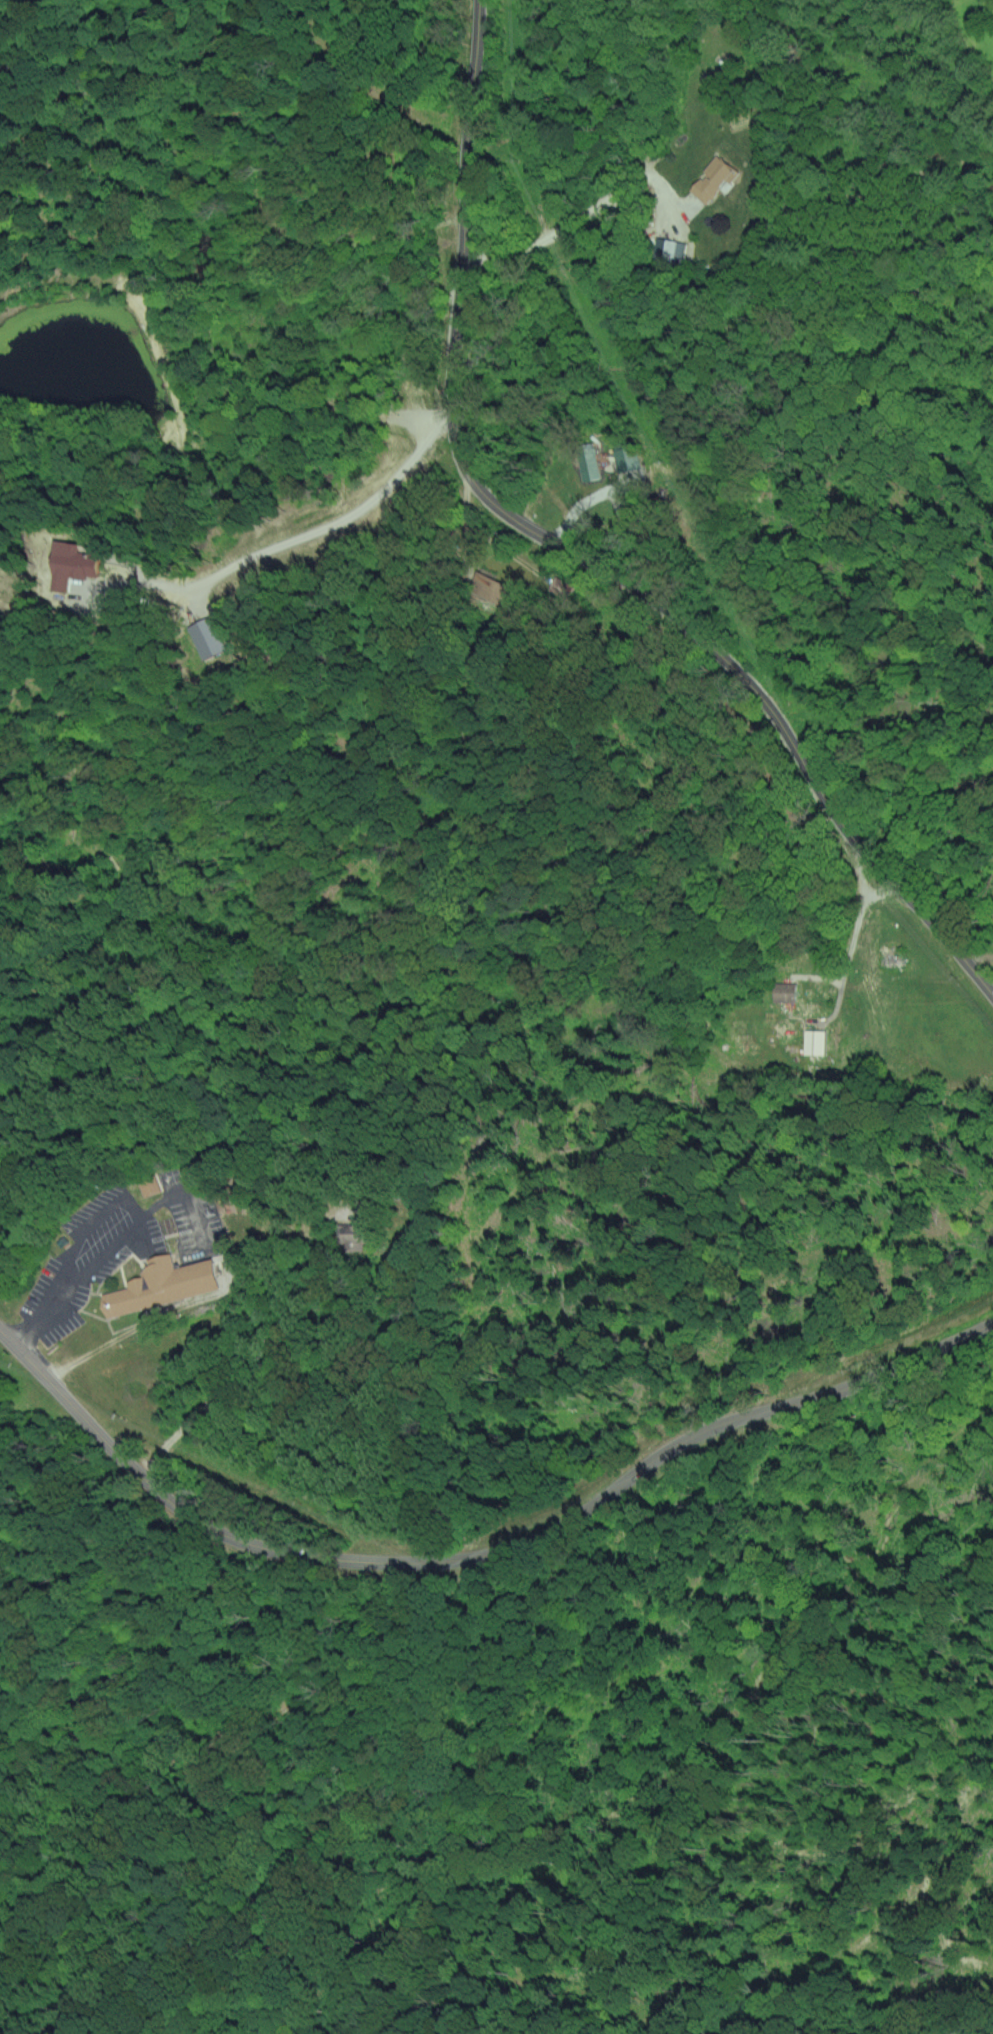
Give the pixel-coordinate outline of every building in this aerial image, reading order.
[(737,173),(716,153),(700,171),(703,173),(688,189),(704,203),(725,179),(728,182),(737,173)] [(651,255),(681,260),(685,242),(654,237),(651,255)] [(582,481),(601,477),(593,442),(574,446),(582,481)] [(612,450),(618,468),(632,464),(627,446),(612,450)] [(45,589),(63,592),(66,574),(92,579),(96,555),(76,552),(78,543),(53,539),(45,589)] [(470,589),(498,605),(508,586),(480,570),(470,589)] [(222,650),(208,616),(186,626),(200,660),(222,650)] [(772,984),(773,1003),(795,1002),(794,983),(772,984)] [(823,1055),(824,1031),(803,1030),(802,1054),(823,1055)] [(364,1251),(365,1226),(341,1225),(340,1250),(364,1251)] [(217,1292),(210,1260),(173,1267),(170,1254),(145,1259),(147,1267),(139,1269),(140,1277),(125,1280),(127,1288),(99,1294),(103,1316),(217,1292)]
